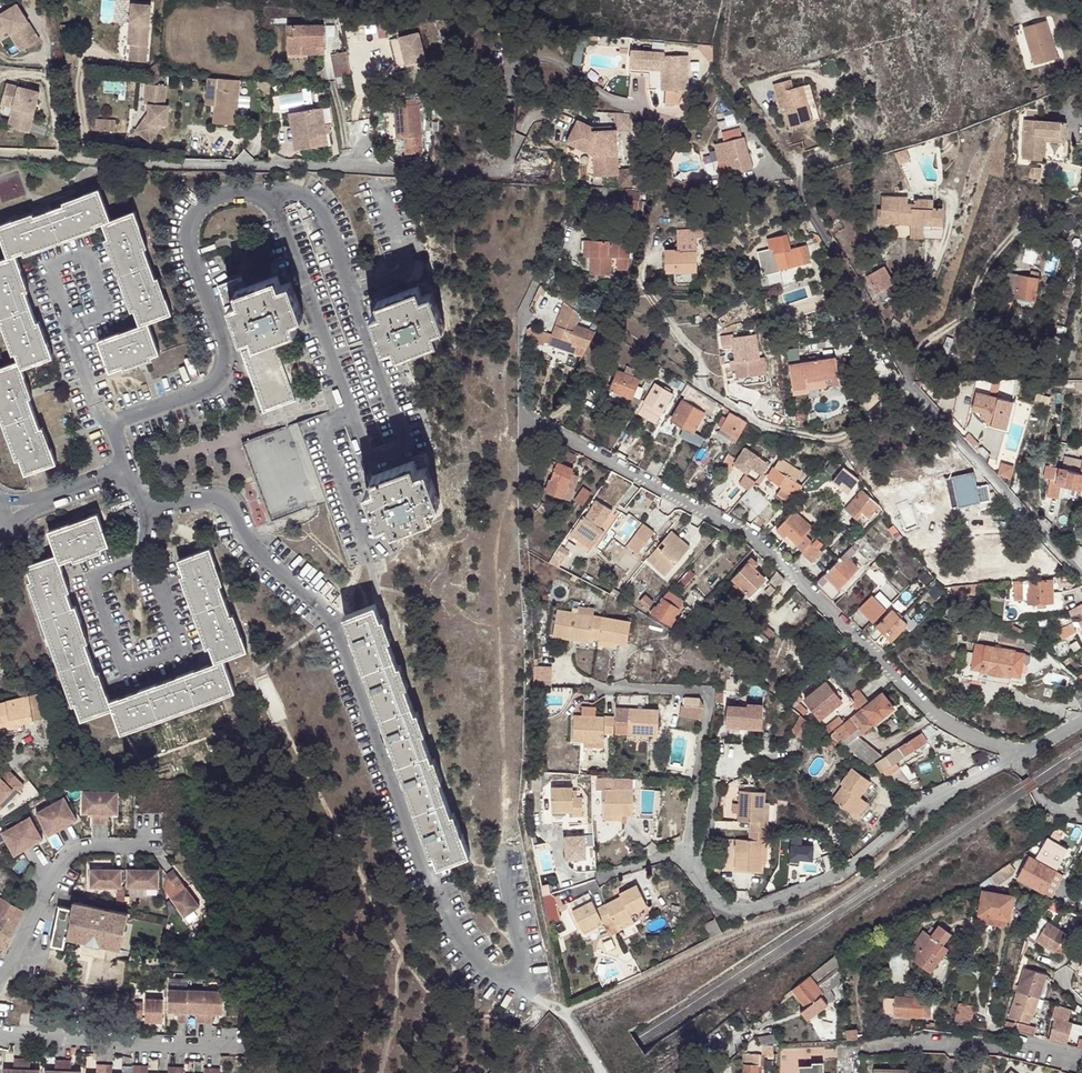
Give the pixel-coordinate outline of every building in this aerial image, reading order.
[(152,5),(132,4),(128,45),(131,45),(129,60),(147,62),(152,5)] [(0,21),(0,39),(2,38),(4,42),(10,40),(13,47),(11,48),(16,60),(32,52),(15,14),(0,21)] [(1056,57),(1048,31),(1045,20),(1022,27),(1033,64),(1056,57)] [(288,24),(288,52),(301,52),(301,44),(324,44),(324,24),(288,24)] [(1055,29),(1048,31),(1056,57),(1062,55),(1055,29)] [(419,33),(400,38),(406,64),(425,60),(419,33)] [(10,40),(4,42),(12,61),(16,60),(11,48),(13,47),(10,40)] [(301,52),(288,52),(288,58),(307,58),(307,53),(324,53),(324,44),(301,44),(301,52)] [(351,74),(346,51),(332,53),(336,77),(346,75),(351,74)] [(688,55),(665,55),(665,52),(631,52),(631,69),(664,69),(664,89),(666,89),(666,103),(679,103),(686,89),(688,89),(688,55)] [(240,80),(208,77),(206,104),(215,104),(216,88),(240,90),(240,80)] [(773,82),(775,91),(780,90),(783,105),(789,126),(812,120),(802,84),(793,86),(790,78),(773,82)] [(810,82),(802,84),(812,120),(819,118),(810,82)] [(6,83),(2,99),(14,102),(13,107),(20,108),(18,117),(15,116),(12,128),(29,132),(39,92),(6,83)] [(166,86),(148,84),(145,119),(135,132),(151,143),(163,126),(168,126),(169,105),(165,105),(166,86)] [(216,88),(215,104),(213,123),(237,124),(240,90),(216,88)] [(396,138),(399,138),(404,137),(405,145),(405,153),(421,152),(418,104),(416,104),(415,98),(396,99),(397,105),(394,106),(396,138)] [(321,106),(297,111),(304,148),(329,143),(327,131),(325,121),(321,106)] [(20,108),(13,107),(8,127),(12,128),(15,116),(18,117),(20,108)] [(304,148),(297,111),(291,112),(298,149),(304,148)] [(615,129),(629,129),(629,113),(615,113),(615,129)] [(734,114),(724,116),(725,127),(736,125),(734,114)] [(631,168),(618,168),(617,128),(588,128),(588,119),(568,120),(569,149),(585,149),(586,175),(617,175),(618,186),(632,186),(631,168)] [(1065,121),(1023,119),(1021,157),(1044,159),(1045,141),(1064,142),(1065,121)] [(115,121),(96,120),(96,130),(114,131),(115,121)] [(722,132),(724,141),(740,137),(738,128),(722,132)] [(740,137),(724,141),(715,143),(723,175),(753,167),(748,151),(749,151),(744,135),(740,137)] [(1045,141),(1044,159),(1063,160),(1064,142),(1045,141)] [(1040,165),(1029,164),(1028,183),(1039,185),(1040,165)] [(910,224),(910,228),(922,229),(941,229),(942,208),(932,207),(932,187),(915,187),(914,203),(906,202),(907,196),(881,195),(881,210),(877,210),(876,223),(910,224)] [(8,423),(21,458),(27,473),(57,462),(52,447),(47,448),(45,443),(50,441),(47,433),(42,434),(39,428),(41,427),(30,398),(29,398),(26,392),(31,391),(28,382),(23,384),(21,378),(26,376),(23,367),(54,356),(48,340),(43,342),(41,336),(46,334),(43,326),(38,328),(36,322),(37,321),(26,291),(25,292),(22,286),(27,284),(24,276),(19,277),(17,271),(22,270),(16,254),(24,251),(60,238),(96,225),(104,222),(109,237),(123,274),(136,309),(142,324),(100,339),(111,370),(124,365),(152,355),(160,352),(148,321),(172,313),(167,297),(161,299),(159,293),(164,291),(161,282),(156,284),(154,278),(156,278),(145,248),(143,249),(140,243),(146,241),(143,232),(138,234),(135,228),(141,226),(135,211),(111,219),(100,188),(84,194),(86,199),(80,201),(78,196),(70,199),(72,204),(66,206),(65,204),(35,215),(36,218),(30,220),(28,214),(19,218),(21,223),(15,225),(14,220),(0,225),(0,231),(9,256),(0,260),(0,304),(5,317),(17,352),(20,360),(0,368),(0,400),(8,423)] [(640,192),(627,190),(624,207),(637,209),(640,192)] [(60,238),(24,251),(26,255),(64,240),(97,229),(96,225),(60,238)] [(922,229),(910,228),(910,237),(922,238),(922,229)] [(702,229),(678,230),(679,250),(674,250),(674,249),(665,250),(666,270),(676,269),(676,279),(678,283),(695,282),(697,279),(696,237),(702,237),(702,229)] [(778,272),(778,269),(809,261),(805,245),(791,249),(788,235),(767,240),(770,250),(758,253),(764,276),(778,272)] [(123,274),(109,237),(106,238),(119,274),(132,311),(136,309),(123,274)] [(629,269),(629,267),(630,241),(608,240),(589,240),(588,256),(591,256),(590,269),(600,269),(600,273),(611,274),(611,256),(620,257),(620,268),(629,269)] [(1032,264),(1036,248),(1026,245),(1021,261),(1032,264)] [(884,267),(866,276),(875,293),(893,283),(884,267)] [(1034,300),(1038,277),(1031,276),(1018,274),(1008,272),(1005,295),(1014,296),(1034,300)] [(219,286),(226,305),(234,302),(247,338),(254,335),(258,344),(243,350),(264,411),(296,399),(273,339),(298,330),(294,320),(301,317),(288,282),(281,285),(278,275),(246,287),(242,277),(219,286)] [(292,281),(288,282),(301,317),(305,316),(292,281)] [(381,311),(374,314),(387,348),(394,345),(398,355),(438,340),(434,331),(441,328),(428,294),(421,296),(418,286),(377,301),(381,311)] [(564,286),(557,296),(571,305),(578,296),(564,286)] [(432,292),(428,294),(441,328),(445,327),(432,292)] [(561,299),(551,294),(548,300),(559,305),(561,299)] [(234,302),(226,305),(243,350),(258,344),(254,335),(247,338),(234,302)] [(549,343),(582,355),(596,332),(576,325),(580,315),(564,303),(549,343)] [(17,352),(5,317),(0,304),(0,315),(2,320),(14,354),(17,352)] [(387,348),(374,314),(371,315),(384,349),(387,348)] [(727,320),(723,314),(717,318),(721,323),(727,320)] [(731,336),(723,337),(724,346),(732,345),(734,362),(759,358),(756,334),(731,337),(731,336)] [(786,357),(798,356),(797,347),(785,349),(786,357)] [(152,355),(124,365),(126,369),(153,359),(152,355)] [(807,392),(806,388),(805,376),(837,371),(835,356),(815,359),(809,360),(788,363),(793,394),(807,392)] [(619,363),(617,369),(624,372),(626,366),(619,363)] [(632,376),(635,370),(626,366),(624,372),(617,369),(606,396),(614,399),(616,402),(618,403),(621,401),(624,394),(632,397),(639,379),(632,376)] [(644,381),(647,374),(635,370),(632,376),(639,379),(644,381)] [(805,376),(806,388),(839,384),(837,371),(805,376)] [(644,381),(650,384),(654,377),(647,374),(644,381)] [(1076,381),(1065,381),(1063,393),(1075,394),(1076,389),(1076,381)] [(695,399),(700,390),(687,382),(681,393),(694,401),(695,399)] [(672,393),(655,383),(644,401),(662,411),(672,393)] [(1013,401),(977,391),(972,409),(982,411),(981,417),(992,420),(991,425),(1006,429),(1013,401)] [(716,419),(721,410),(723,405),(707,395),(702,403),(701,405),(706,409),(708,407),(711,409),(708,414),(716,419)] [(0,400),(0,413),(5,425),(17,460),(21,458),(8,423),(0,400)] [(704,412),(683,400),(671,418),(693,431),(704,412)] [(735,440),(746,421),(727,408),(723,405),(721,410),(727,414),(726,416),(723,414),(718,423),(721,425),(720,426),(731,432),(728,436),(735,440)] [(74,442),(74,434),(51,434),(51,443),(74,442)] [(547,445),(538,442),(532,457),(541,461),(547,445)] [(564,459),(568,452),(555,445),(551,452),(564,459)] [(764,460),(744,448),(734,464),(741,469),(744,464),(749,467),(757,472),(764,460)] [(575,456),(568,452),(564,459),(571,463),(575,456)] [(727,453),(723,460),(726,462),(724,465),(730,469),(732,466),(730,465),(734,457),(727,453)] [(645,469),(657,475),(664,462),(653,456),(645,469)] [(1078,488),(1081,489),(1081,460),(1065,457),(1063,469),(1081,473),(1078,488)] [(800,471),(779,458),(767,477),(782,486),(777,494),(787,500),(792,493),(791,492),(797,483),(794,481),(800,471)] [(377,485),(370,488),(382,522),(389,520),(393,529),(433,515),(430,505),(437,502),(424,468),(416,470),(413,460),(373,475),(377,485)] [(767,462),(764,460),(757,472),(760,474),(767,462)] [(563,497),(572,472),(573,469),(553,461),(549,471),(553,473),(546,491),(563,497)] [(749,467),(744,464),(741,469),(746,472),(749,467)] [(1060,484),(1078,488),(1081,473),(1063,469),(1054,467),(1050,467),(1046,466),(1043,476),(1050,478),(1047,496),(1058,498),(1060,484)] [(427,467),(424,468),(437,502),(440,501),(427,467)] [(858,479),(842,468),(832,482),(847,494),(858,479)] [(574,473),(572,472),(563,497),(571,500),(575,489),(569,487),(574,473)] [(964,494),(962,505),(995,498),(993,491),(989,492),(987,484),(977,486),(975,474),(966,476),(969,494),(964,494)] [(957,477),(962,505),(964,494),(969,494),(966,476),(957,477)] [(581,486),(573,500),(581,505),(590,491),(581,486)] [(382,522),(370,488),(367,489),(379,523),(382,522)] [(862,524),(879,505),(878,504),(861,489),(844,508),(862,524)] [(806,506),(798,499),(796,501),(804,509),(806,506)] [(582,517),(570,533),(591,547),(602,531),(599,529),(612,510),(596,500),(584,518),(582,517)] [(811,541),(816,536),(809,530),(811,527),(793,510),(776,529),(786,538),(784,541),(792,549),(795,546),(801,551),(811,541)] [(26,566),(32,581),(45,617),(64,669),(77,704),(82,720),(113,708),(123,733),(161,719),(236,691),(224,659),(248,650),(242,634),(237,636),(235,630),(240,629),(237,620),(232,622),(230,616),(231,615),(220,586),(219,586),(217,581),(222,579),(219,570),(213,572),(211,566),(216,564),(211,548),(180,559),(185,574),(199,611),(211,646),(217,661),(219,667),(213,669),(211,664),(203,666),(205,672),(199,674),(197,669),(180,675),(182,680),(174,683),(172,678),(163,681),(165,686),(159,689),(157,683),(140,690),(142,695),(136,697),(133,692),(126,695),(128,700),(121,703),(119,697),(111,700),(108,693),(103,695),(101,688),(106,687),(103,678),(98,680),(96,674),(97,673),(86,643),(85,644),(82,637),(87,635),(84,627),(79,629),(77,623),(82,621),(76,606),(73,607),(68,592),(66,593),(63,586),(69,584),(66,576),(61,578),(58,572),(64,570),(61,562),(74,557),(102,547),(110,544),(98,513),(49,531),(58,555),(26,566)] [(654,532),(643,523),(627,546),(638,554),(654,532)] [(897,539),(901,535),(893,524),(887,529),(897,539)] [(689,547),(670,530),(646,559),(654,566),(656,563),(668,572),(689,547)] [(835,561),(817,580),(822,584),(828,577),(837,586),(856,566),(848,557),(858,546),(856,544),(861,539),(858,536),(835,561)] [(801,551),(801,552),(811,562),(822,551),(811,541),(801,551)] [(548,561),(557,566),(568,550),(559,544),(548,561)] [(103,550),(102,547),(74,557),(76,561),(103,550)] [(746,561),(748,563),(753,568),(758,563),(751,556),(746,561)] [(881,562),(878,558),(869,567),(871,570),(874,567),(875,568),(881,562)] [(665,575),(668,572),(656,563),(654,566),(665,575)] [(750,595),(765,579),(753,568),(748,563),(732,579),(737,583),(731,589),(733,591),(728,596),(735,603),(744,594),(746,597),(749,594),(750,595)] [(695,574),(689,569),(677,582),(683,588),(695,574)] [(786,580),(778,573),(768,583),(753,598),(748,604),(756,611),(768,599),(786,580)] [(207,647),(211,646),(199,611),(185,574),(181,576),(195,613),(207,647)] [(1027,578),(1013,580),(1013,599),(1028,599),(1028,602),(1029,602),(1030,603),(1035,603),(1035,607),(1043,607),(1043,603),(1049,603),(1049,602),(1052,602),(1051,581),(1027,581),(1027,578)] [(753,598),(768,583),(765,579),(750,595),(753,598)] [(45,617),(32,581),(28,583),(41,616),(57,660),(74,706),(77,704),(64,669),(45,617)] [(718,588),(716,587),(710,594),(718,601),(728,590),(721,584),(718,588)] [(973,584),(952,586),(952,591),(966,593),(966,592),(972,593),(973,584)] [(656,604),(650,613),(670,625),(675,617),(673,616),(683,600),(669,591),(662,598),(659,604),(656,604)] [(885,609),(891,603),(879,591),(873,597),(885,609)] [(718,601),(710,594),(709,595),(717,602),(718,601)] [(653,601),(645,595),(639,601),(647,607),(653,601)] [(858,608),(872,622),(885,609),(873,597),(871,595),(858,608)] [(379,620),(380,619),(374,604),(344,615),(361,663),(379,711),(396,758),(414,808),(431,853),(434,852),(439,864),(469,853),(462,833),(457,834),(455,828),(459,826),(456,818),(452,820),(449,814),(451,813),(439,780),(437,780),(434,773),(439,772),(437,764),(432,766),(430,759),(431,759),(422,733),(420,734),(418,727),(423,726),(420,718),(415,719),(413,713),(414,712),(405,686),(403,687),(401,680),(406,679),(403,671),(398,672),(396,666),(397,666),(387,639),(386,640),(384,634),(389,632),(386,624),(381,625),(379,620)] [(962,605),(959,610),(966,614),(969,609),(962,605)] [(577,612),(594,615),(595,609),(578,606),(577,612)] [(599,637),(602,616),(594,615),(577,612),(557,609),(553,636),(574,639),(575,633),(590,636),(599,637)] [(892,610),(876,626),(891,640),(906,624),(892,610)] [(984,621),(987,615),(978,611),(975,616),(984,621)] [(1071,615),(1070,614),(1057,616),(1062,627),(1072,621),(1074,625),(1079,623),(1081,628),(1081,611),(1071,615)] [(675,622),(670,629),(675,632),(680,626),(679,624),(687,616),(683,613),(675,622)] [(599,639),(616,642),(627,644),(631,617),(628,617),(628,620),(602,616),(599,637),(599,639)] [(1071,624),(1057,629),(1061,638),(1074,633),(1071,624)] [(761,631),(769,638),(772,635),(776,639),(778,636),(766,625),(761,631)] [(758,631),(755,634),(767,643),(769,640),(758,631)] [(1040,636),(1032,631),(1028,636),(1037,641),(1040,636)] [(589,641),(590,636),(575,633),(574,639),(589,641)] [(1022,645),(1023,638),(999,635),(998,642),(1015,645),(1016,644),(1022,645)] [(1025,639),(1023,638),(1022,645),(1032,652),(1036,647),(1025,639)] [(1015,651),(975,644),(973,652),(968,651),(965,662),(971,663),(969,677),(1009,684),(1010,676),(1016,677),(1021,671),(1025,672),(1026,665),(1029,662),(1030,655),(1024,654),(1015,652),(1015,651)] [(532,665),(532,685),(551,684),(551,665),(532,665)] [(180,675),(172,678),(174,683),(182,680),(180,675)] [(860,708),(867,702),(857,689),(848,696),(831,675),(827,679),(826,678),(823,680),(824,682),(803,699),(819,719),(833,708),(837,713),(850,703),(856,711),(860,708)] [(897,698),(901,695),(891,685),(888,689),(897,698)] [(1072,693),(1081,708),(1081,686),(1072,693)] [(0,703),(0,726),(44,719),(39,693),(0,703)] [(868,703),(867,702),(860,708),(856,711),(856,712),(828,734),(838,743),(843,740),(857,727),(861,732),(870,724),(861,713),(864,711),(874,723),(893,708),(881,693),(868,703)] [(683,705),(698,707),(698,698),(684,696),(683,705)] [(703,704),(698,698),(698,707),(683,705),(680,705),(679,715),(701,718),(703,704)] [(797,703),(793,707),(800,714),(804,710),(797,703)] [(747,707),(727,706),(727,725),(761,727),(762,705),(747,704),(747,707)] [(615,707),(615,716),(575,715),(574,741),(585,741),(603,742),(604,733),(658,735),(658,709),(615,707)] [(811,723),(800,715),(790,732),(801,739),(811,723)] [(823,727),(827,733),(842,721),(838,716),(823,727)] [(855,737),(861,732),(857,727),(843,740),(846,744),(855,737)] [(872,763),(879,773),(902,790),(906,785),(891,773),(922,754),(917,747),(927,742),(921,732),(895,748),(872,763)] [(867,765),(881,755),(859,737),(857,739),(855,737),(846,744),(843,747),(867,765)] [(603,751),(603,742),(585,741),(584,750),(603,751)] [(863,780),(864,777),(851,767),(839,783),(842,785),(849,776),(863,780)] [(1,777),(0,778),(0,811),(26,785),(10,768),(1,777)] [(544,771),(530,771),(529,790),(543,790),(544,771)] [(867,780),(864,777),(863,780),(849,776),(842,785),(844,787),(841,791),(839,789),(832,798),(844,804),(852,806),(856,807),(862,799),(858,797),(863,790),(861,788),(867,780)] [(861,788),(863,790),(870,782),(867,780),(861,788)] [(551,787),(552,812),(572,811),(572,816),(583,815),(583,797),(573,797),(573,786),(551,787)] [(603,815),(622,814),(633,814),(633,789),(602,789),(603,815)] [(737,839),(736,849),(761,850),(762,840),(766,840),(767,823),(763,823),(764,803),(764,792),(739,790),(737,822),(749,822),(748,840),(737,839)] [(120,791),(85,791),(85,814),(95,814),(95,824),(110,824),(110,814),(120,814),(120,791)] [(65,795),(37,812),(51,834),(78,817),(65,795)] [(844,804),(832,798),(832,799),(851,814),(856,807),(852,806),(844,804)] [(859,807),(862,808),(866,802),(862,799),(856,807),(859,807)] [(855,817),(862,808),(859,807),(856,807),(851,814),(855,817)] [(31,815),(3,833),(17,855),(45,838),(31,815)] [(1071,823),(1065,821),(1057,827),(1061,830),(1063,832),(1071,823)] [(1058,834),(1052,830),(1049,838),(1047,836),(1035,857),(1057,868),(1068,848),(1057,843),(1061,836),(1058,834)] [(811,844),(801,844),(801,833),(787,833),(787,860),(811,860),(811,844)] [(761,850),(736,849),(735,870),(760,872),(761,861),(761,850)] [(1056,871),(1029,857),(1017,879),(1044,893),(1056,871)] [(124,868),(93,868),(93,887),(115,887),(115,884),(124,884),(124,868)] [(130,868),(130,884),(139,884),(139,887),(161,887),(161,868),(130,868)] [(998,870),(990,877),(996,886),(1005,880),(998,870)] [(167,876),(163,889),(185,918),(200,907),(174,872),(167,876)] [(572,911),(582,930),(602,920),(603,923),(606,929),(615,924),(616,926),(632,918),(630,913),(638,909),(636,907),(645,902),(636,884),(619,893),(621,896),(622,898),(617,900),(617,898),(596,909),(592,900),(572,911)] [(1012,895),(983,891),(977,922),(1003,926),(1007,920),(1012,895)] [(543,896),(549,922),(560,919),(556,907),(558,905),(555,895),(550,894),(543,896)] [(0,896),(0,912),(0,945),(5,948),(26,909),(0,896)] [(1061,905),(1051,900),(1046,906),(1057,912),(1061,905)] [(129,912),(74,901),(73,908),(60,905),(53,946),(65,948),(68,937),(88,941),(88,942),(102,945),(102,944),(122,948),(129,912)] [(941,906),(930,910),(932,919),(944,915),(941,906)] [(1071,937),(1039,917),(1028,933),(1027,935),(1055,952),(1056,950),(1061,953),(1071,937)] [(616,926),(618,929),(619,930),(634,922),(632,918),(616,926)] [(602,920),(582,930),(584,934),(603,923),(602,920)] [(615,924),(606,929),(608,933),(618,929),(616,926),(615,924)] [(937,925),(934,929),(947,938),(950,934),(937,925)] [(962,928),(956,927),(954,939),(961,940),(962,928)] [(947,938),(934,929),(929,936),(922,931),(909,948),(911,953),(915,956),(912,961),(929,973),(941,957),(936,953),(942,945),(947,938)] [(936,953),(941,957),(947,949),(942,945),(936,953)] [(811,973),(791,990),(799,1001),(802,1004),(804,1007),(811,1015),(826,1004),(820,995),(825,992),(829,989),(838,983),(837,976),(838,975),(838,972),(836,972),(836,968),(837,967),(835,953),(811,973)] [(1024,968),(1017,992),(1038,998),(1046,974),(1024,968)] [(876,978),(867,978),(868,990),(877,990),(876,978)] [(224,1013),(224,991),(170,989),(169,1012),(179,1012),(179,1022),(187,1023),(188,1013),(198,1013),(198,1023),(214,1023),(214,1013),(224,1013)] [(834,999),(829,989),(825,992),(831,1002),(834,999)] [(831,1002),(825,992),(820,995),(826,1004),(827,1005),(831,1002)] [(1038,998),(1017,992),(1009,1017),(1025,1022),(1029,1021),(1031,1014),(1033,1014),(1038,998)] [(894,998),(885,997),(884,1014),(892,1014),(893,1015),(920,1017),(922,999),(895,997),(894,998)] [(164,999),(147,999),(146,1022),(164,1023),(164,999)] [(137,1002),(136,1019),(144,1019),(144,1003),(137,1002)] [(956,1010),(971,1020),(974,1006),(957,1003),(956,1010)] [(811,1015),(804,1007),(799,1011),(806,1020),(827,1005),(826,1004),(811,1015)] [(1055,1018),(1068,1022),(1070,1011),(1054,1006),(1051,1018),(1055,1019),(1055,1018)] [(971,1023),(971,1020),(956,1010),(954,1020),(971,1023)] [(758,1016),(762,1021),(766,1017),(764,1015),(762,1012),(758,1016)] [(1055,1019),(1050,1038),(1066,1043),(1071,1022),(1068,1022),(1055,1018),(1055,1019)] [(845,1030),(845,1039),(856,1038),(855,1030),(845,1030)] [(774,1034),(755,1037),(761,1045),(777,1044),(774,1034)] [(777,1044),(761,1045),(762,1053),(776,1053),(777,1044)] [(744,1072),(758,1072),(758,1053),(745,1053),(744,1072)] [(7,1070),(7,1072),(42,1072),(43,1071),(33,1071),(33,1061),(17,1060),(16,1071),(7,1070)] [(48,1071),(48,1072),(84,1072),(74,1072),(74,1062),(58,1061),(58,1071),(48,1071)] [(822,1062),(811,1062),(812,1065),(799,1065),(799,1072),(823,1072),(822,1062)]
